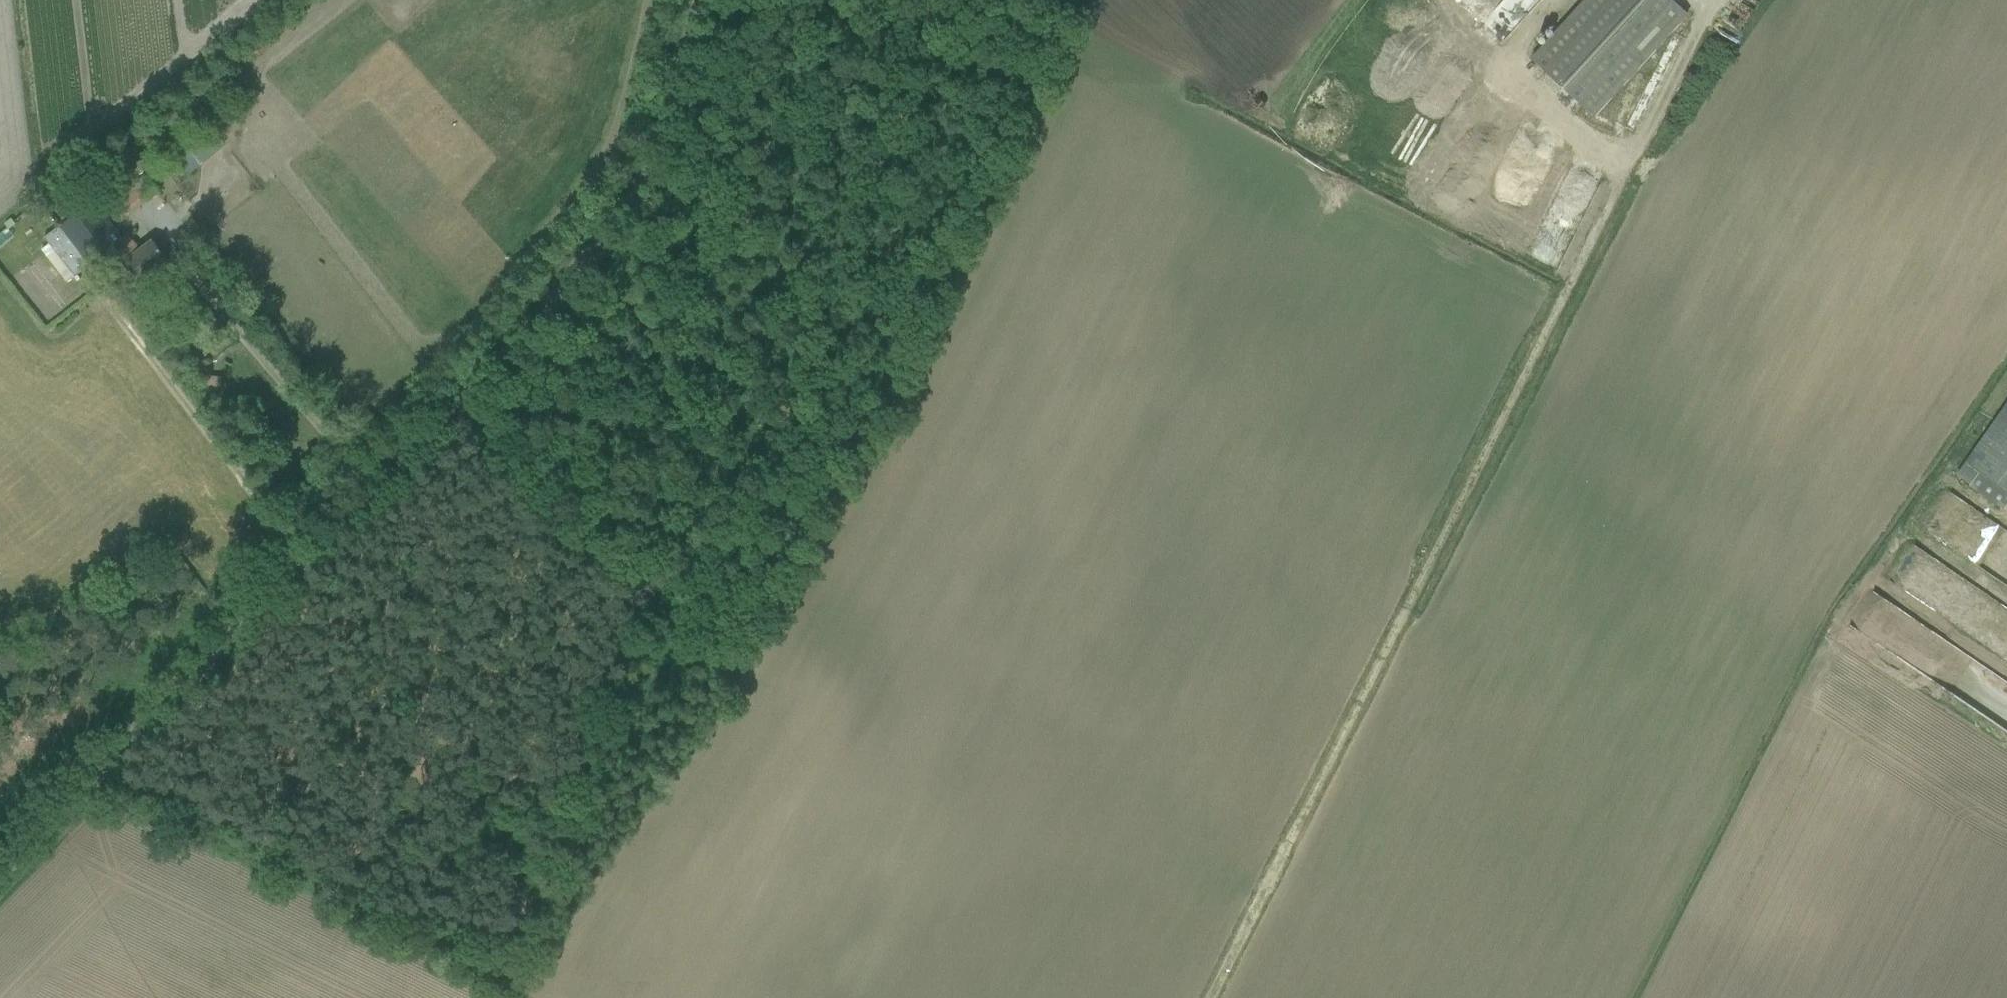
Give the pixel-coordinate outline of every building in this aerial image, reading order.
[(1687,13),(1672,0),(1584,0),(1531,59),(1593,116),(1687,13)] [(232,85),(242,96),(252,86),(241,76),(232,85)] [(146,175),(107,205),(119,221),(158,191),(146,175)] [(61,224),(45,236),(62,260),(75,276),(112,247),(123,261),(123,262),(138,283),(168,260),(152,239),(139,250),(127,235),(122,239),(93,200),(61,224)] [(1964,464),(2006,494),(2006,402),(1964,464)]
